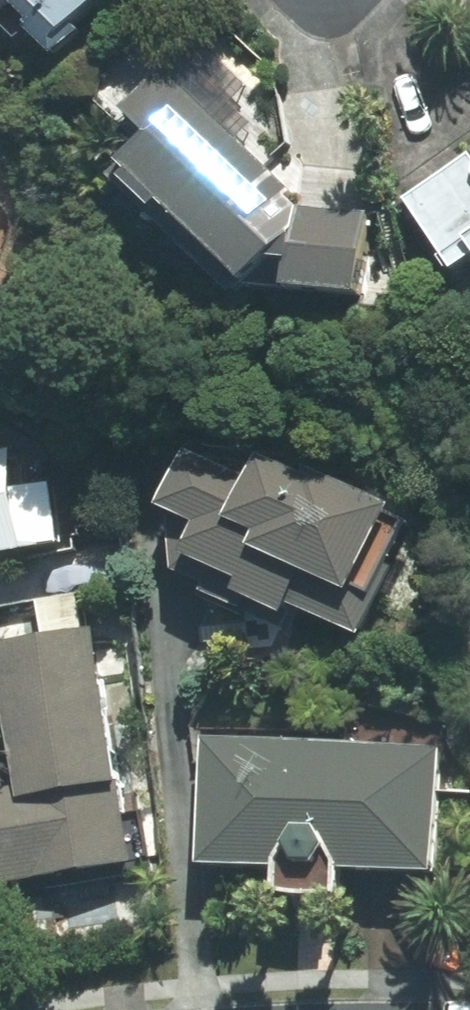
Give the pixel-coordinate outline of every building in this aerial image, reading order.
[(43,75),(105,8),(96,0),(0,0),(0,34),(43,75)] [(151,142),(107,185),(241,309),(366,314),(370,222),(315,219),(242,144),(276,112),(196,29),(116,106),(151,142)] [(407,210),(461,285),(469,278),(469,165),(407,210)] [(399,515),(262,457),(250,487),(166,451),(122,556),(289,627),(297,605),(367,635),(405,545),(389,538),(399,515)] [(0,458),(0,563),(61,556),(54,491),(15,495),(11,457),(0,458)] [(0,649),(0,657),(15,811),(0,812),(0,881),(121,869),(98,630),(86,631),(83,593),(6,601),(11,648),(0,649)] [(338,903),(339,875),(438,879),(443,750),(198,741),(193,870),(277,873),(276,901),(338,903)]
